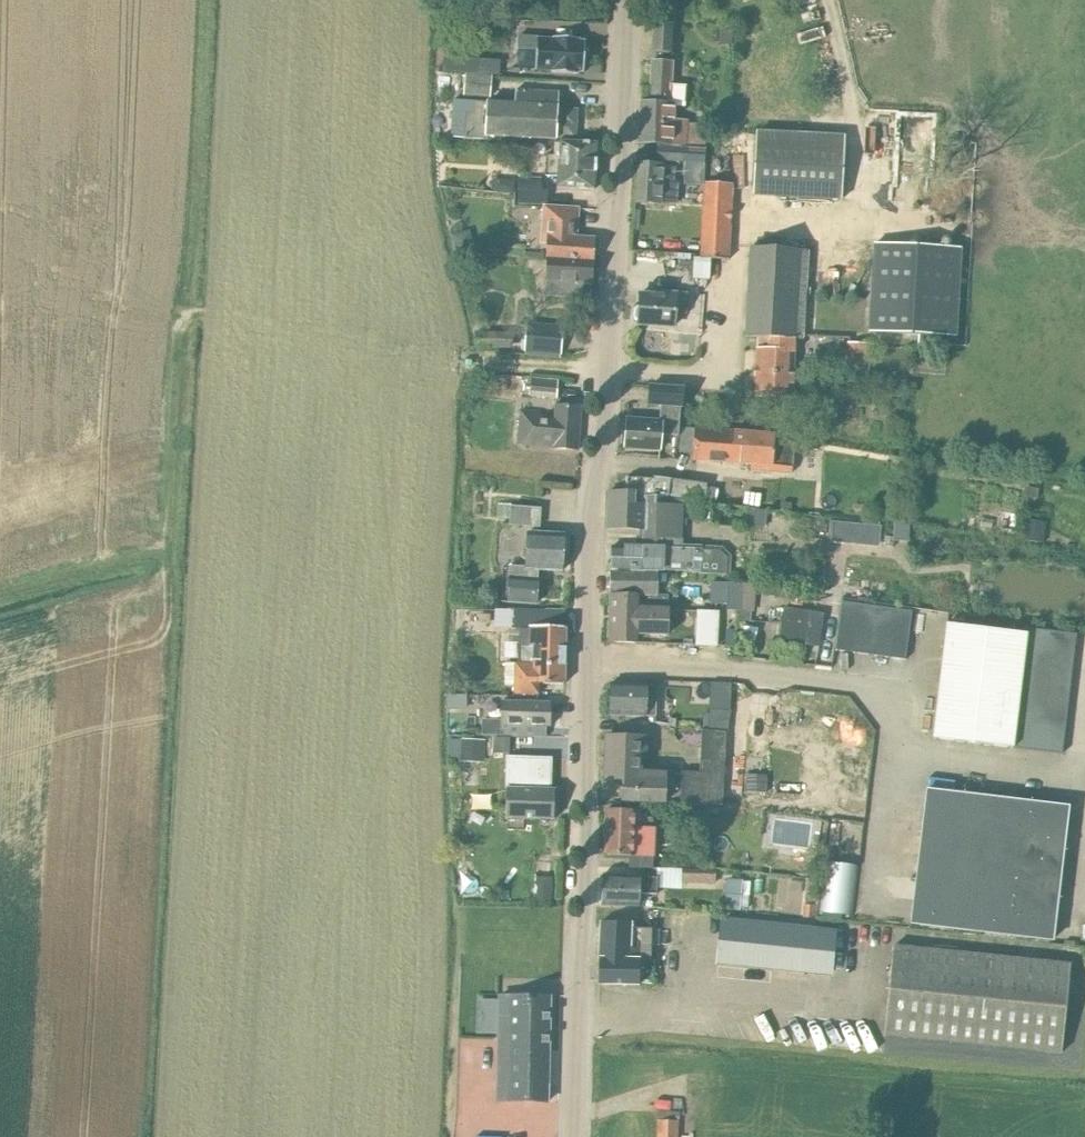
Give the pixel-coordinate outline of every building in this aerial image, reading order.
[(672,23),(662,23),(655,22),(653,52),(670,53),(672,23)] [(519,36),(518,48),(537,49),(535,69),(552,70),(551,72),(577,74),(578,71),(584,72),(586,41),(579,41),(579,38),(553,37),(553,39),(539,38),(539,37),(519,36)] [(639,142),(706,145),(708,124),(690,122),(690,119),(673,118),(673,121),(671,120),(672,104),(667,104),(670,62),(652,61),(651,88),(651,103),(641,102),(639,142)] [(536,90),(492,87),(493,76),(465,75),(464,93),(463,97),(481,98),(481,100),(454,99),(451,134),(554,140),(554,137),(575,138),(577,109),(557,108),(558,91),(536,90)] [(756,130),(753,195),(842,200),(845,135),(756,130)] [(555,187),(572,188),(594,189),(597,142),(557,140),(557,144),(553,143),(552,155),(543,154),(542,175),(556,176),(555,187)] [(651,159),(681,161),(694,161),(695,148),(652,145),(651,159)] [(635,201),(646,202),(677,204),(678,183),(671,182),(672,167),(663,167),(663,165),(637,163),(635,201)] [(519,177),(519,203),(545,204),(546,190),(539,190),(540,178),(519,177)] [(492,179),(492,192),(514,193),(514,180),(492,179)] [(705,182),(701,257),(710,258),(729,259),(732,183),(705,182)] [(578,208),(556,207),(543,206),(542,223),(548,224),(546,259),(569,261),(569,263),(580,264),(580,257),(592,258),(594,239),(569,237),(570,224),(577,225),(578,208)] [(962,247),(873,243),(869,332),(957,336),(962,247)] [(807,250),(772,248),(750,247),(745,336),(759,337),(758,349),(757,349),(754,396),(791,398),(794,340),(802,340),(807,250)] [(475,257),(468,264),(472,273),(481,275),(487,268),(484,259),(475,257)] [(544,294),(559,295),(581,296),(581,293),(579,293),(580,283),(591,284),(592,258),(580,257),(580,264),(569,263),(569,261),(546,259),(544,294)] [(710,258),(701,257),(695,257),(694,278),(709,278),(710,258)] [(640,293),(639,303),(637,323),(674,326),(675,314),(685,314),(687,292),(661,290),(660,295),(640,293)] [(525,325),(523,352),(559,354),(561,328),(525,325)] [(476,350),(479,350),(513,350),(514,331),(476,331),(476,350)] [(847,342),(846,363),(871,365),(872,343),(847,342)] [(530,380),(528,398),(556,400),(558,382),(530,380)] [(662,431),(673,432),(674,413),(681,413),(683,387),(650,385),(649,404),(661,405),(660,420),(627,418),(625,448),(660,450),(662,431)] [(553,448),(556,448),(578,450),(581,407),(556,405),(555,416),(540,415),(540,411),(520,410),(517,445),(553,447),(553,448)] [(674,413),(673,432),(678,433),(677,452),(693,453),(693,459),(751,464),(751,469),(789,472),(792,444),(772,442),(773,436),(765,435),(766,428),(753,427),(752,431),(748,431),(748,432),(680,427),(681,413),(674,413)] [(801,439),(799,448),(817,450),(819,441),(801,439)] [(607,527),(643,528),(644,506),(644,493),(665,495),(668,478),(653,476),(653,477),(626,476),(626,485),(630,485),(630,492),(608,491),(607,527)] [(706,483),(668,478),(665,495),(684,499),(704,501),(706,483)] [(1026,486),(1025,497),(1038,499),(1039,488),(1026,486)] [(684,499),(665,495),(644,493),(644,506),(643,528),(644,528),(643,547),(611,546),(611,570),(660,569),(660,570),(693,570),(693,573),(730,575),(730,555),(721,546),(682,544),(684,499)] [(510,507),(509,524),(539,526),(540,509),(510,507)] [(894,537),(894,539),(906,540),(908,523),(896,521),(894,537)] [(835,530),(833,542),(869,547),(870,535),(835,530)] [(507,601),(514,602),(536,604),(538,580),(533,579),(535,569),(561,571),(564,535),(542,533),(526,532),(524,567),(509,566),(507,601)] [(885,536),(883,546),(893,547),(894,539),(894,537),(885,536)] [(651,608),(651,609),(667,609),(668,596),(655,595),(656,572),(611,570),(610,595),(637,596),(636,608),(651,608)] [(721,581),(720,601),(740,601),(741,583),(721,581)] [(666,635),(667,609),(651,609),(651,608),(636,608),(637,596),(610,595),(608,641),(636,642),(636,631),(651,632),(651,634),(666,635)] [(835,651),(853,654),(859,605),(842,603),(835,651)] [(877,608),(859,605),(853,654),(870,656),(877,608)] [(492,609),(491,623),(493,623),(514,624),(514,628),(519,628),(530,629),(530,646),(519,646),(519,663),(515,663),(505,663),(505,684),(515,685),(514,694),(516,694),(538,694),(539,683),(564,684),(566,628),(565,628),(544,627),(545,609),(514,608),(514,610),(494,609),(492,609)] [(784,608),(782,619),(779,641),(805,645),(806,639),(819,641),(823,613),(784,608)] [(895,611),(877,608),(870,656),(888,659),(895,611)] [(698,611),(698,631),(714,632),(715,612),(698,611)] [(895,611),(888,659),(906,662),(912,613),(895,611)] [(940,678),(933,738),(955,740),(1013,747),(1062,753),(1076,634),(1027,628),(1026,633),(969,626),(947,624),(940,678)] [(655,716),(656,703),(656,693),(645,692),(646,684),(610,683),(609,715),(655,716)] [(711,686),(709,711),(729,711),(729,686),(711,686)] [(552,702),(529,702),(501,701),(501,736),(501,737),(516,737),(516,736),(526,736),(526,725),(551,726),(552,702)] [(448,718),(447,734),(463,735),(463,725),(457,718),(448,718)] [(629,779),(623,779),(622,801),(644,802),(719,804),(726,731),(702,729),(700,774),(665,773),(665,772),(641,771),(629,770),(629,779)] [(629,770),(641,771),(641,757),(646,758),(647,737),(605,736),(604,778),(623,779),(629,779),(629,770)] [(510,738),(495,737),(494,753),(509,754),(510,738)] [(461,739),(460,760),(484,762),(485,740),(461,739)] [(505,818),(554,819),(554,790),(550,790),(551,778),(545,778),(545,746),(523,746),(522,789),(506,789),(505,818)] [(973,818),(975,795),(927,790),(924,812),(973,818)] [(967,862),(990,865),(997,798),(975,795),(973,818),(970,840),(967,862)] [(1012,867),(1014,845),(1017,823),(1020,801),(997,798),(990,865),(1012,867)] [(1017,823),(1065,829),(1068,806),(1020,801),(1017,823)] [(628,867),(651,868),(651,857),(645,857),(645,844),(631,843),(632,811),(605,810),(603,854),(629,855),(628,867)] [(973,818),(924,812),(921,834),(970,840),(973,818)] [(1014,845),(1063,851),(1065,829),(1017,823),(1014,845)] [(780,826),(776,865),(814,869),(818,829),(780,826)] [(919,856),(967,862),(970,840),(921,834),(919,856)] [(1012,867),(1060,873),(1063,851),(1014,845),(1012,867)] [(990,865),(967,862),(919,856),(916,878),(987,887),(990,865)] [(987,887),(1057,895),(1060,873),(1012,867),(990,865),(987,887)] [(681,883),(716,885),(717,870),(682,868),(681,883)] [(602,904),(624,905),(636,906),(636,893),(654,894),(655,877),(603,875),(602,904)] [(552,877),(534,877),(534,902),(552,903),(552,877)] [(984,909),(987,887),(916,878),(914,901),(984,909)] [(727,879),(724,909),(741,910),(743,881),(727,879)] [(984,909),(1055,917),(1057,895),(987,887),(984,909)] [(984,909),(914,901),(911,923),(982,932),(984,909)] [(804,904),(803,916),(815,917),(816,905),(804,904)] [(984,909),(982,932),(1052,940),(1055,917),(984,909)] [(599,983),(637,985),(638,961),(651,961),(652,928),(629,928),(629,922),(601,921),(599,983)] [(835,934),(806,931),(724,922),(719,963),(830,974),(835,934)] [(1068,960),(889,948),(883,1038),(1063,1049),(1068,960)] [(548,1102),(550,997),(511,996),(511,997),(499,997),(496,1099),(508,1100),(508,1101),(548,1102)] [(658,1120),(658,1136),(677,1136),(678,1121),(658,1120)]
